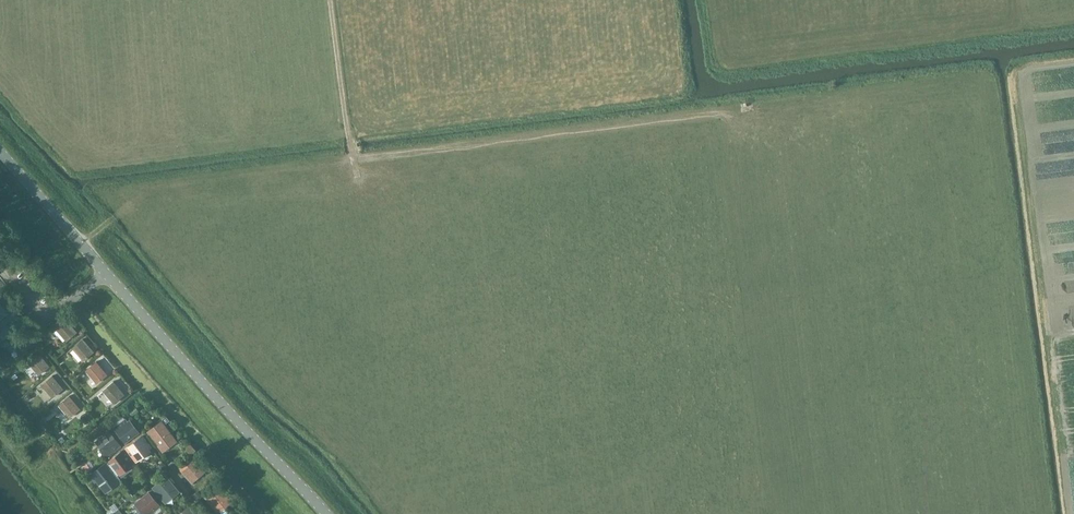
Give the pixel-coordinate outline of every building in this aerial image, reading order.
[(8,313),(0,304),(0,320),(8,313)] [(66,341),(74,334),(69,328),(71,326),(66,319),(55,329),(66,341)] [(21,355),(29,348),(24,342),(27,340),(21,333),(10,342),(21,355)] [(83,360),(91,354),(86,348),(88,346),(83,339),(72,348),(83,360)] [(38,375),(46,368),(41,362),(44,360),(38,353),(28,362),(38,375)] [(96,383),(104,376),(99,371),(102,368),(96,362),(85,371),(96,383)] [(52,397),(60,391),(55,385),(58,383),(52,376),(42,385),(52,397)] [(113,403),(121,397),(117,391),(119,389),(113,382),(103,391),(113,403)] [(69,418),(77,411),(72,405),(75,403),(69,396),(59,405),(69,418)] [(114,428),(125,441),(138,431),(128,419),(126,421),(125,420),(114,428)] [(161,422),(149,431),(162,450),(174,441),(161,422)] [(95,443),(105,456),(119,445),(109,432),(95,443)] [(137,459),(149,451),(140,438),(128,447),(137,459)] [(118,471),(131,461),(123,451),(110,461),(118,471)] [(192,482),(203,472),(191,458),(180,468),(192,482)] [(103,489),(116,479),(104,465),(92,474),(103,489)] [(165,502),(177,492),(166,478),(154,488),(165,502)] [(218,512),(230,502),(219,488),(207,497),(218,512)] [(159,506),(148,493),(138,502),(135,504),(143,513),(145,513),(147,513),(148,513),(149,513),(159,506)]
